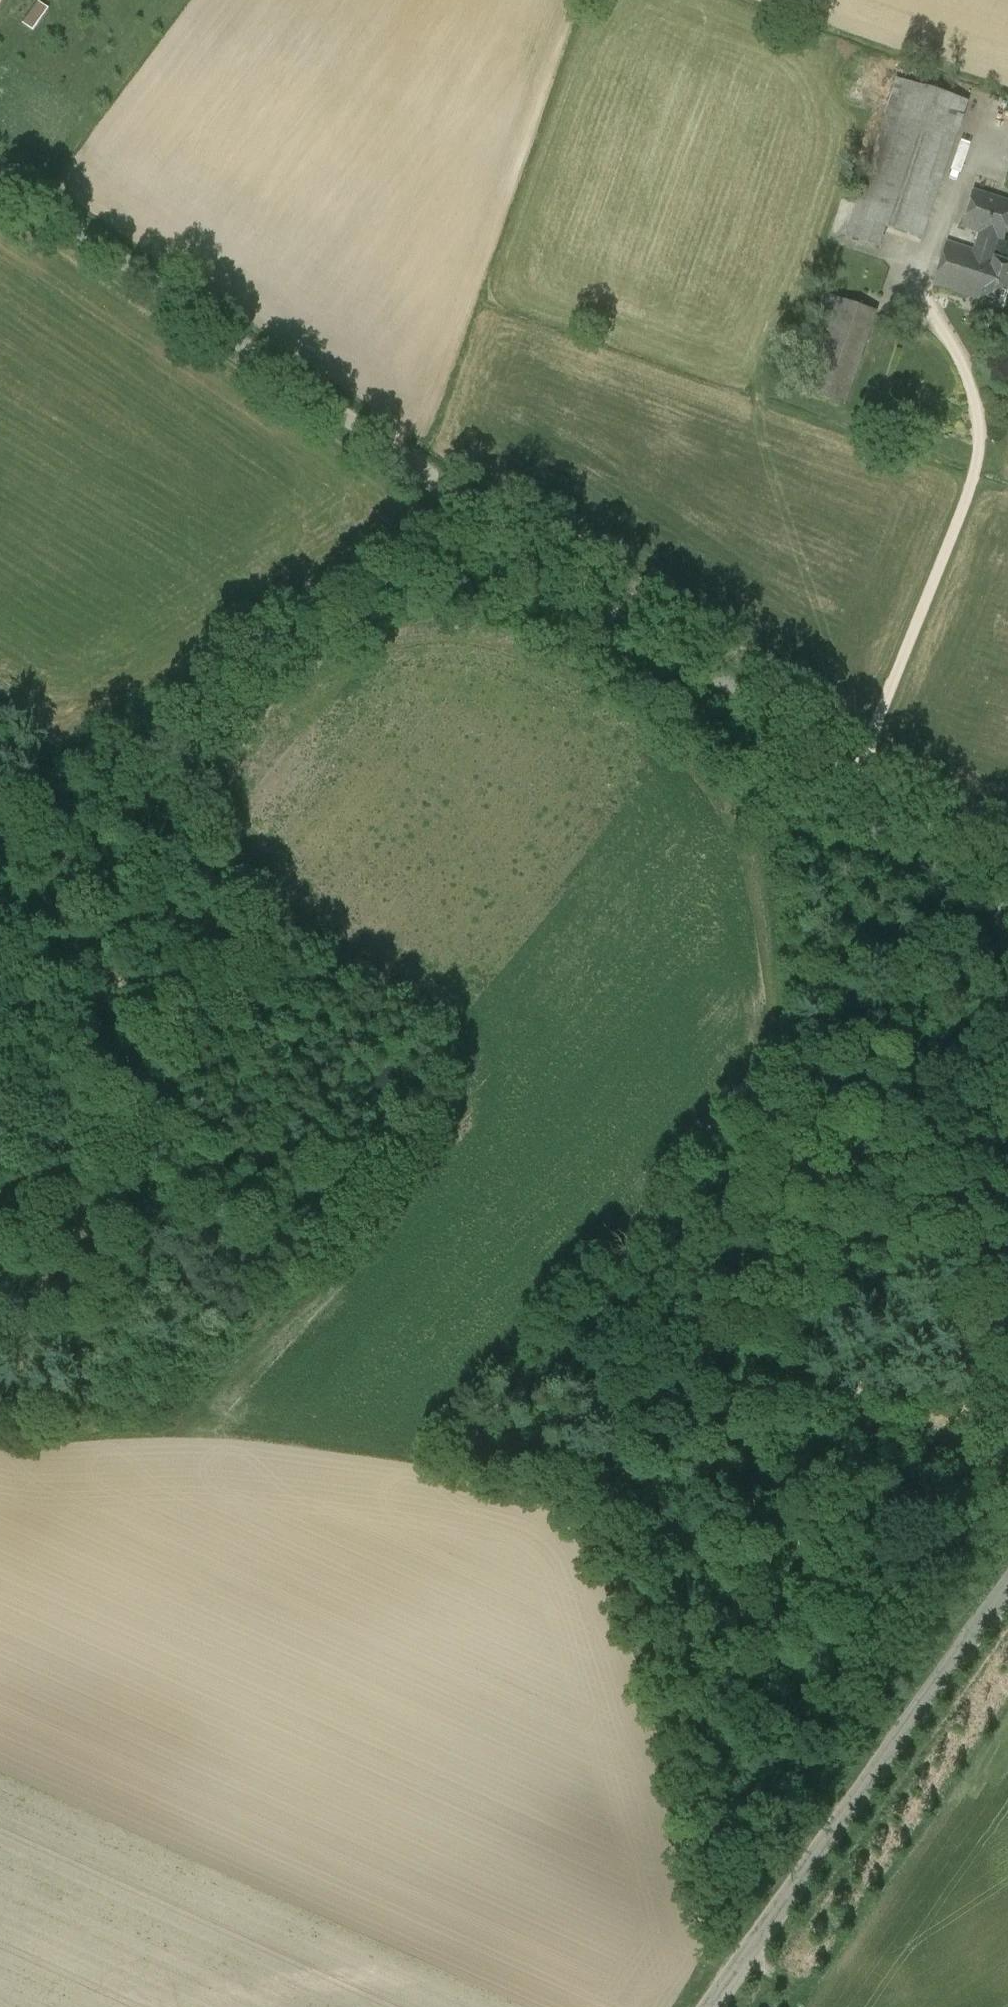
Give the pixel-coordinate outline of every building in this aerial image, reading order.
[(21,22),(32,30),(48,9),(37,2),(21,22)] [(879,248),(885,228),(922,239),(968,101),(896,78),(845,237),(879,248)] [(991,257),(997,238),(1003,240),(1007,224),(1007,203),(974,192),(963,227),(982,233),(975,252),(991,257)] [(991,257),(975,252),(948,243),(935,284),(1000,306),(1007,282),(1007,263),(991,257)] [(793,389),(846,406),(877,311),(825,294),(793,389)]
